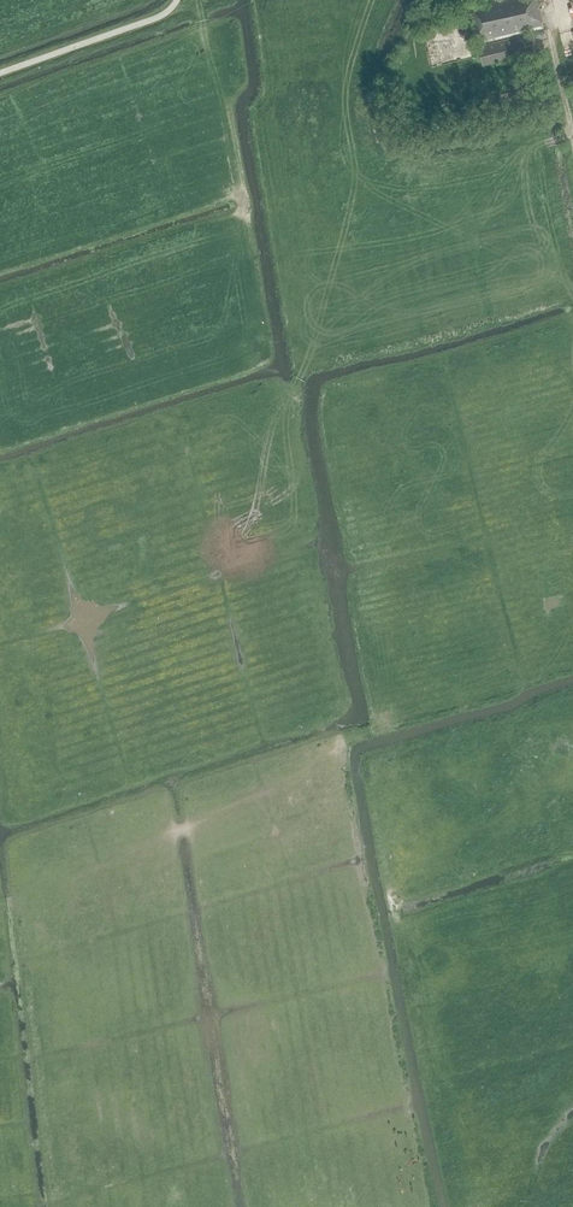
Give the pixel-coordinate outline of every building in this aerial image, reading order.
[(478,43),(543,28),(537,0),(485,0),(468,4),(478,43)] [(532,32),(478,45),(483,65),(537,52),(532,32)]
